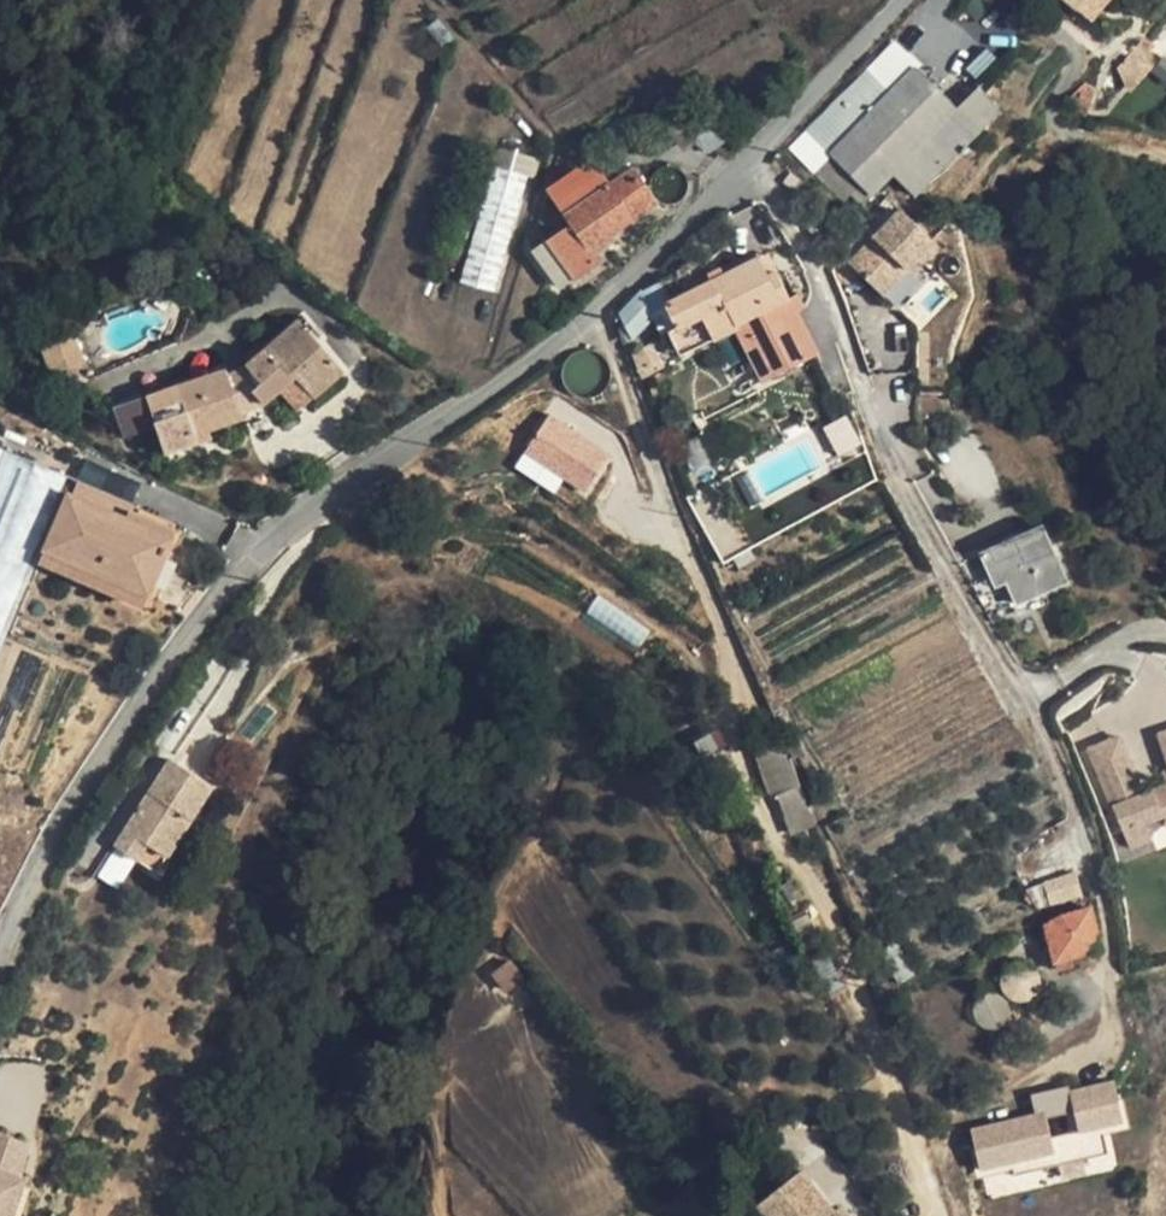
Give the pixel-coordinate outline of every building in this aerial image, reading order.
[(1077,9),(1084,0),(1066,0),(1077,9)] [(1077,9),(1091,20),(1108,0),(1084,0),(1077,9)] [(1155,45),(1145,36),(1115,69),(1129,92),(1156,62),(1146,54),(1155,45)] [(892,45),(808,131),(830,153),(914,67),(892,45)] [(914,67),(830,153),(873,195),(894,174),(916,196),(1000,111),(979,87),(957,109),(914,67)] [(465,279),(500,289),(539,154),(504,144),(465,279)] [(830,153),(813,170),(844,202),(851,195),(863,206),(873,195),(830,153)] [(585,165),(548,191),(570,223),(547,240),(575,278),(598,262),(593,255),(610,242),(607,238),(613,233),(658,200),(640,175),(617,189),(612,182),(600,165),(590,172),(585,165)] [(636,168),(612,182),(617,189),(640,175),(636,168)] [(900,209),(849,263),(884,295),(914,264),(918,260),(922,264),(939,246),(900,209)] [(613,233),(607,238),(610,242),(616,237),(613,233)] [(575,278),(547,240),(538,246),(565,285),(575,278)] [(767,253),(760,257),(769,275),(776,271),(767,253)] [(760,257),(709,282),(710,279),(709,274),(706,267),(699,262),(690,260),(683,263),(677,270),(660,279),(671,301),(665,304),(677,329),(701,316),(713,340),(737,328),(764,380),(819,351),(796,309),(789,297),(776,271),(769,275),(760,257)] [(914,264),(884,295),(893,304),(923,272),(914,264)] [(796,293),(789,297),(796,309),(802,305),(796,293)] [(677,329),(667,334),(680,358),(713,340),(701,316),(677,329)] [(299,320),(280,337),(290,348),(309,332),(299,320)] [(227,369),(121,406),(130,434),(156,425),(166,453),(199,441),(197,434),(209,430),(244,417),(242,411),(264,403),(295,377),(314,397),(343,371),(309,332),(290,348),(280,337),(247,365),(229,375),(227,369)] [(74,337),(45,347),(55,374),(83,363),(74,337)] [(664,367),(651,343),(633,353),(643,379),(664,367)] [(589,493),(618,453),(555,408),(526,449),(589,493)] [(197,434),(199,441),(212,437),(209,430),(197,434)] [(4,449),(0,459),(0,641),(69,475),(4,449)] [(132,506),(77,482),(72,494),(127,517),(130,510),(132,506)] [(72,494),(69,492),(44,549),(150,595),(177,530),(130,510),(127,517),(72,494)] [(1042,526),(981,553),(992,576),(1002,571),(1007,581),(1017,603),(1067,580),(1042,526)] [(150,595),(44,549),(39,560),(145,606),(150,595)] [(1002,571),(992,576),(997,586),(1007,581),(1002,571)] [(331,581),(313,597),(323,607),(341,592),(331,581)] [(1154,731),(1165,776),(1165,728),(1154,731)] [(1150,821),(1165,816),(1165,815),(1156,786),(1146,789),(1126,731),(1093,742),(1128,848),(1155,839),(1150,821)] [(781,741),(753,750),(769,799),(775,797),(782,817),(808,809),(807,807),(791,758),(787,759),(781,741)] [(213,785),(171,758),(126,829),(149,843),(168,856),(213,785)] [(808,809),(782,817),(787,834),(817,823),(811,806),(807,807),(808,809)] [(149,843),(126,829),(116,845),(138,860),(149,843)] [(149,843),(138,860),(157,873),(168,856),(149,843)] [(1079,871),(1047,882),(1054,901),(1086,891),(1079,871)] [(1056,969),(1074,964),(1071,956),(1102,949),(1091,906),(1062,915),(1045,924),(1056,969)] [(1073,1084),(1036,1092),(1040,1111),(975,1126),(985,1168),(1060,1151),(1052,1114),(1080,1107),(1085,1128),(1126,1119),(1117,1078),(1074,1087),(1073,1084)] [(33,1160),(24,1157),(35,1125),(0,1113),(0,1215),(13,1215),(33,1160)] [(1021,1186),(1120,1163),(1116,1146),(1017,1169),(1021,1186)] [(758,1202),(768,1215),(836,1215),(832,1211),(800,1170),(758,1202)] [(841,1203),(832,1211),(836,1215),(852,1215),(841,1203)]
